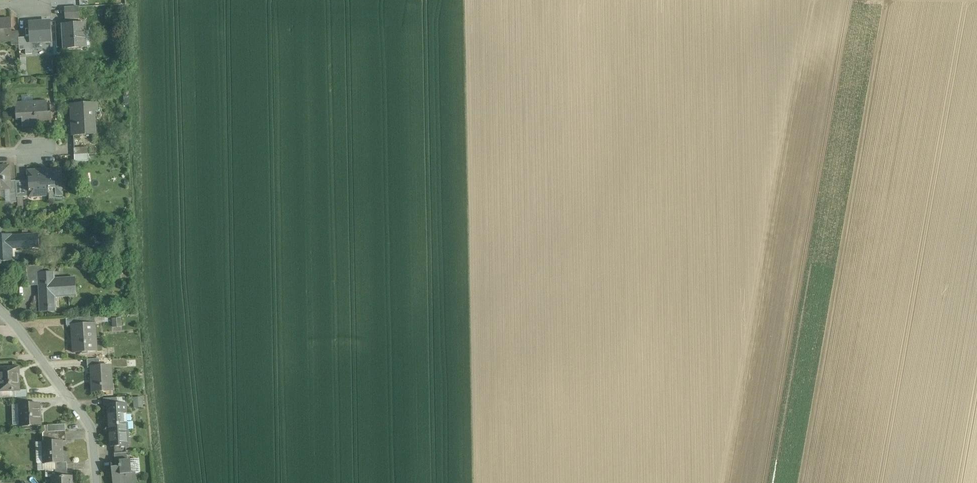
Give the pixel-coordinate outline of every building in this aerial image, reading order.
[(79,7),(65,8),(65,20),(66,20),(66,25),(71,24),(71,20),(80,19),(79,7)] [(0,20),(0,41),(12,40),(12,32),(11,20),(0,20)] [(51,23),(30,24),(31,42),(52,42),(51,23)] [(66,25),(63,25),(64,49),(83,48),(82,32),(85,31),(85,24),(71,24),(66,25)] [(47,102),(30,103),(31,104),(18,105),(18,109),(15,109),(16,118),(22,118),(22,125),(37,124),(37,126),(52,125),(51,113),(48,113),(47,102)] [(97,103),(71,104),(73,136),(95,135),(94,112),(97,112),(97,103)] [(0,168),(0,189),(10,189),(9,167),(0,168)] [(61,170),(28,172),(30,197),(62,195),(61,170)] [(0,235),(0,266),(1,266),(1,262),(12,262),(11,249),(38,248),(38,236),(10,237),(10,235),(1,235),(0,235)] [(42,267),(27,267),(28,278),(38,277),(38,273),(42,273),(42,267)] [(54,279),(54,272),(42,273),(38,273),(38,277),(39,292),(42,292),(43,305),(48,305),(48,312),(56,312),(55,298),(76,296),(75,278),(54,279)] [(79,324),(73,325),(73,326),(74,353),(96,352),(94,324),(79,324)] [(100,360),(87,360),(88,368),(92,367),(100,366),(100,360)] [(100,366),(92,367),(92,377),(93,377),(94,392),(103,392),(104,391),(112,391),(111,379),(110,366),(100,366)] [(0,368),(0,391),(15,391),(19,391),(18,367),(0,368)] [(116,398),(103,399),(104,406),(107,406),(117,405),(116,398)] [(28,404),(20,405),(20,425),(29,425),(29,427),(41,426),(40,404),(28,404)] [(117,405),(107,406),(110,447),(114,447),(125,446),(128,446),(127,431),(125,431),(124,415),(126,414),(126,404),(117,405)] [(48,432),(43,433),(43,442),(62,441),(62,442),(66,441),(66,432),(48,432)] [(62,441),(43,442),(44,464),(63,463),(63,452),(62,452),(61,442),(62,442),(62,441)] [(115,461),(115,468),(111,468),(113,482),(136,482),(135,473),(131,473),(130,460),(127,460),(115,461)]
